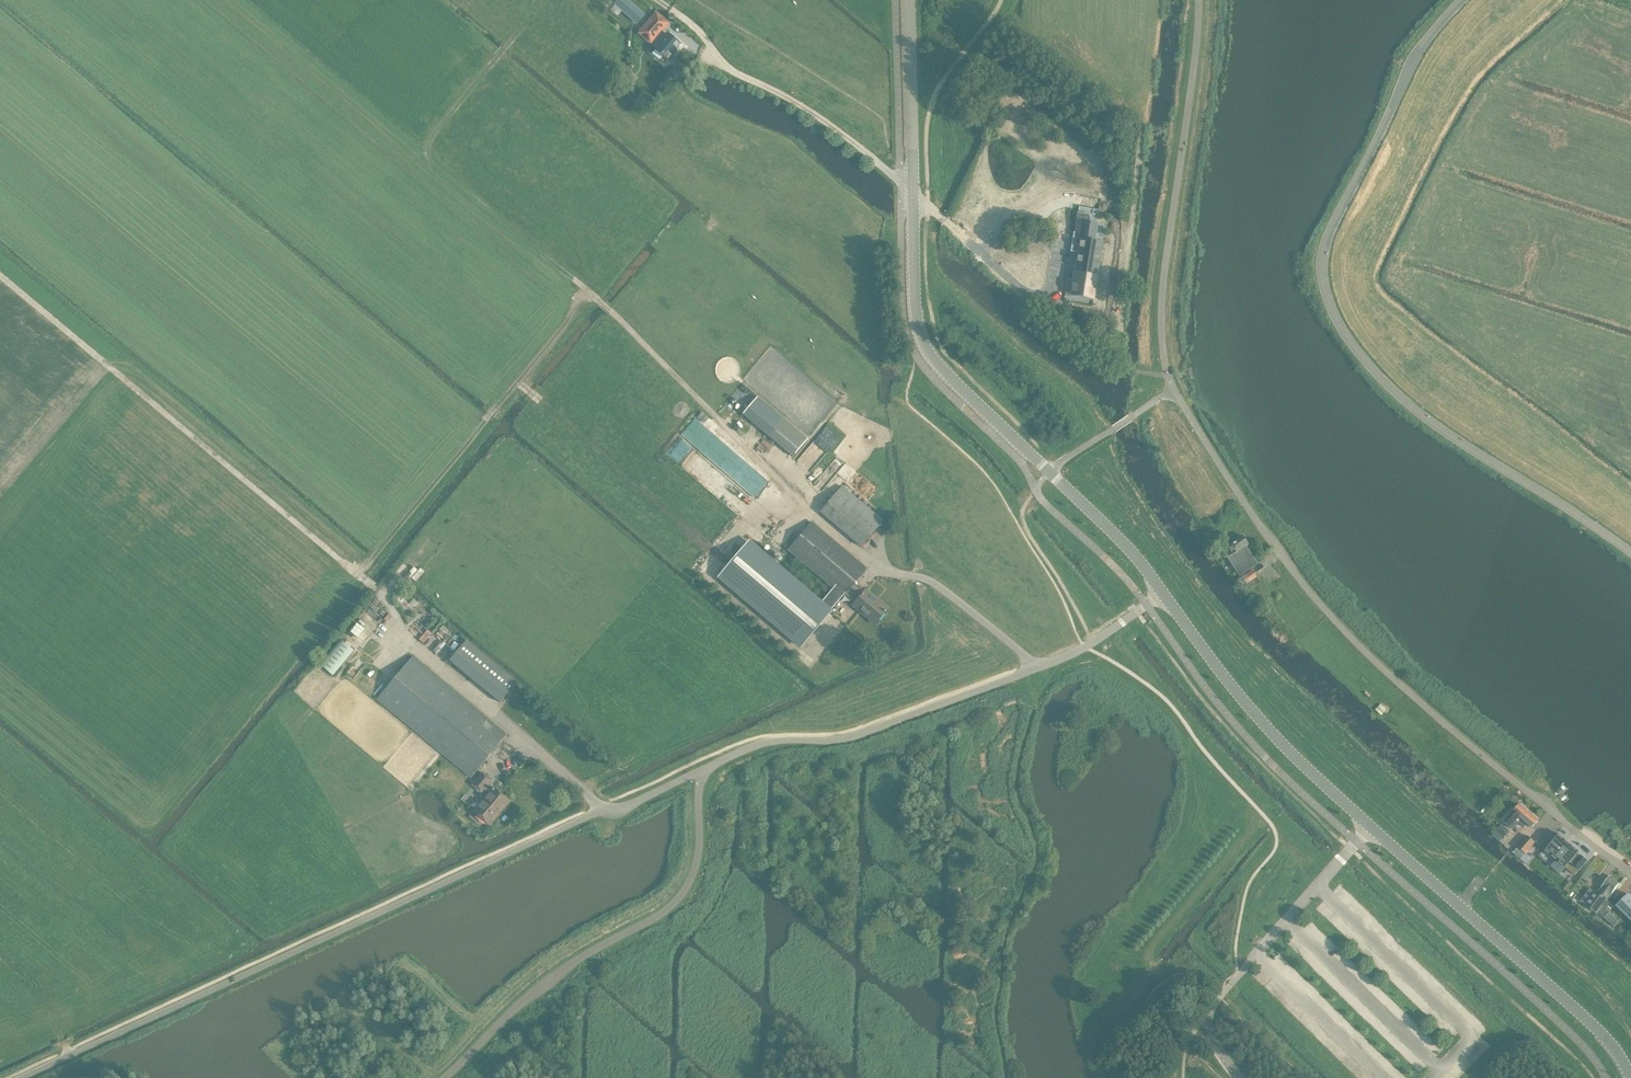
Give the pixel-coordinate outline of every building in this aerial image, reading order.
[(615,4),(637,23),(644,15),(627,0),(619,0),(615,4)] [(656,11),(637,34),(642,38),(647,42),(651,45),(670,22),(656,11)] [(654,50),(650,55),(657,61),(661,56),(667,61),(681,45),(668,34),(654,50)] [(626,67),(619,75),(628,83),(635,74),(626,67)] [(1015,208),(1019,201),(1013,197),(1009,204),(1015,208)] [(1074,236),(1071,251),(1079,253),(1076,274),(1073,276),(1075,279),(1074,287),(1076,287),(1075,294),(1092,298),(1094,290),(1098,266),(1092,265),(1096,240),(1095,240),(1098,223),(1089,222),(1090,215),(1078,213),(1074,236)] [(793,457),(808,439),(782,418),(768,435),(793,457)] [(825,439),(832,445),(840,436),(830,427),(827,430),(831,434),(825,439)] [(822,491),(845,464),(837,457),(814,484),(822,491)] [(860,547),(885,518),(844,483),(819,512),(860,547)] [(750,539),(717,577),(800,648),(826,618),(833,610),(831,608),(841,597),(842,598),(844,595),(854,603),(862,592),(853,584),(866,568),(812,522),(787,551),(832,589),(822,601),(750,539)] [(1211,545),(1220,539),(1213,529),(1204,534),(1211,545)] [(1239,575),(1257,563),(1245,546),(1248,544),(1242,535),(1227,545),(1223,548),(1228,555),(1227,557),(1239,575)] [(1260,583),(1252,570),(1241,577),(1249,590),(1260,583)] [(862,592),(854,603),(851,606),(873,624),(887,608),(865,590),(862,592)] [(340,639),(320,664),(333,675),(354,650),(340,639)] [(500,702),(518,682),(467,640),(450,661),(500,702)] [(470,777),(506,734),(412,655),(376,698),(470,777)] [(490,823),(509,801),(494,789),(493,790),(487,785),(491,781),(482,774),(473,785),(481,792),(483,790),(489,794),(475,811),(490,823)] [(1519,823),(1528,813),(1519,805),(1504,822),(1512,829),(1518,823),(1519,823)] [(1538,822),(1528,813),(1519,823),(1525,829),(1528,825),(1532,828),(1538,822)] [(1509,831),(1502,824),(1492,835),(1499,842),(1509,831)] [(1557,834),(1544,849),(1565,867),(1570,861),(1580,869),(1587,861),(1577,853),(1578,852),(1557,834)] [(1528,837),(1519,847),(1518,847),(1513,853),(1526,864),(1531,858),(1527,854),(1535,843),(1528,837)] [(1597,856),(1589,867),(1599,875),(1608,865),(1597,856)] [(1609,877),(1599,891),(1598,892),(1595,891),(1585,905),(1597,914),(1618,884),(1609,877)] [(1630,895),(1618,907),(1630,919),(1630,896),(1630,895)]
